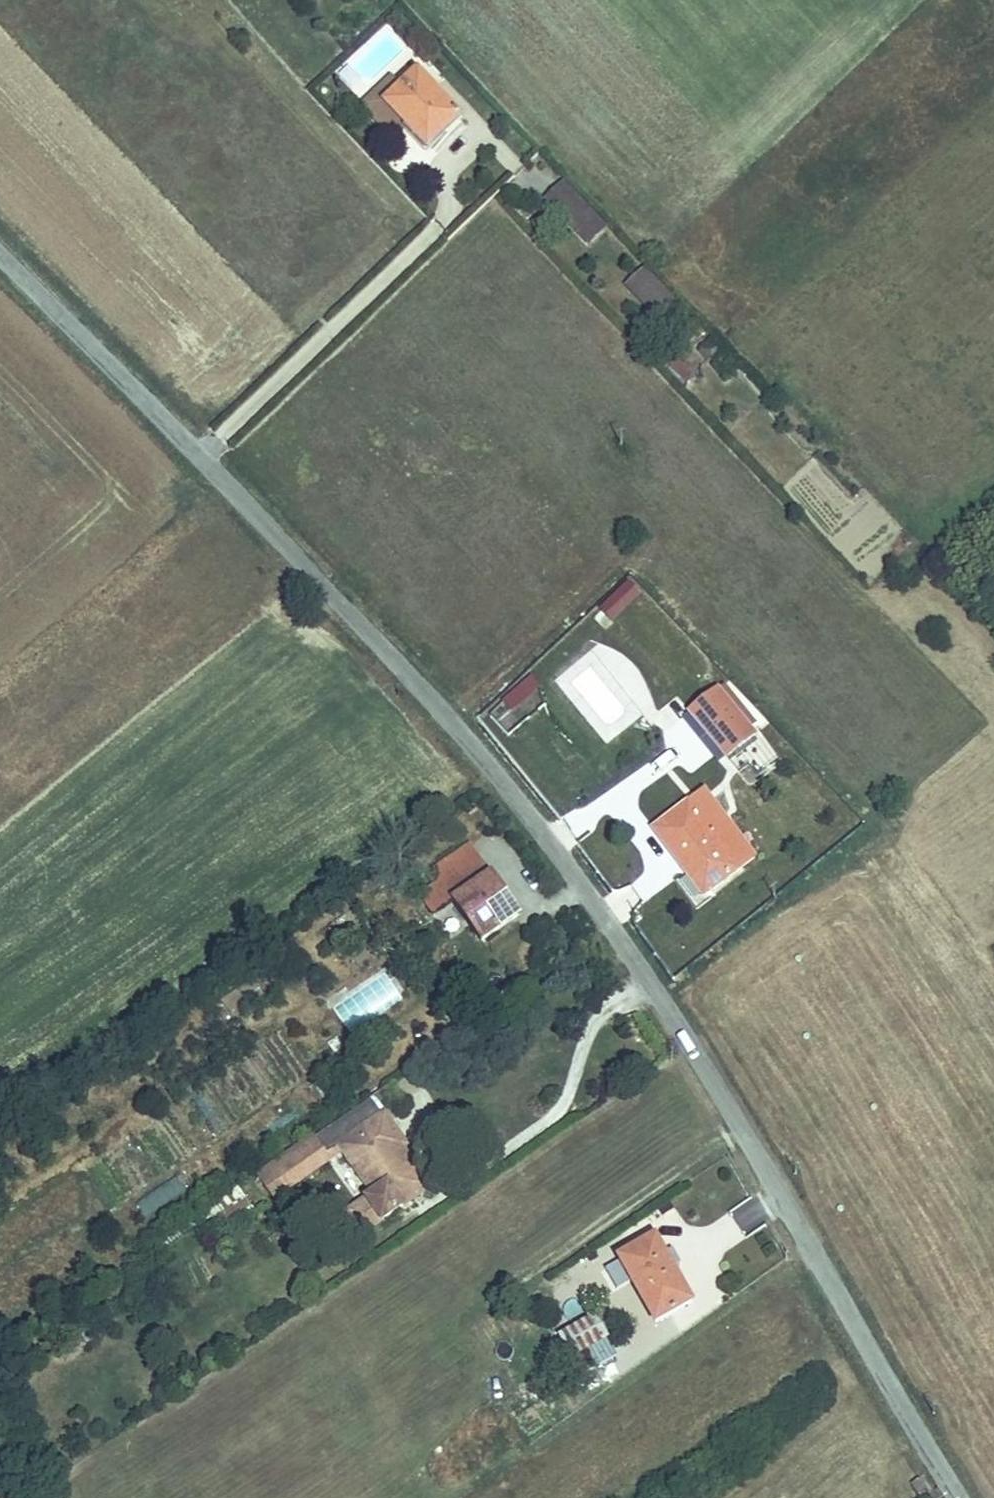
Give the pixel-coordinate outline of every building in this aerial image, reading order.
[(382,106),(406,84),(396,72),(359,104),(393,140),(404,129),(382,106)] [(458,120),(418,74),(406,84),(382,106),(404,129),(424,151),(458,120)] [(592,209),(566,182),(548,197),(590,241),(607,225),(592,209)] [(665,286),(647,267),(629,285),(659,315),(678,299),(665,286)] [(757,726),(718,681),(694,702),(733,747),(757,726)] [(706,786),(682,807),(712,842),(736,822),(706,786)] [(642,840),(695,904),(759,850),(736,822),(712,842),(682,807),(642,840)] [(458,900),(484,937),(519,913),(482,858),(446,883),(441,875),(414,894),(431,918),(458,900)] [(386,1214),(430,1182),(403,1143),(408,1140),(388,1112),(343,1143),(376,1189),(371,1193),(386,1214)] [(262,1170),(277,1192),(330,1155),(314,1133),(262,1170)] [(145,1217),(184,1186),(172,1171),(132,1202),(145,1217)] [(217,1202),(224,1221),(253,1211),(246,1191),(217,1202)] [(658,1225),(619,1248),(659,1314),(698,1290),(658,1225)] [(563,1327),(577,1350),(611,1328),(597,1305),(563,1327)] [(577,1350),(587,1364),(621,1343),(611,1328),(577,1350)]
